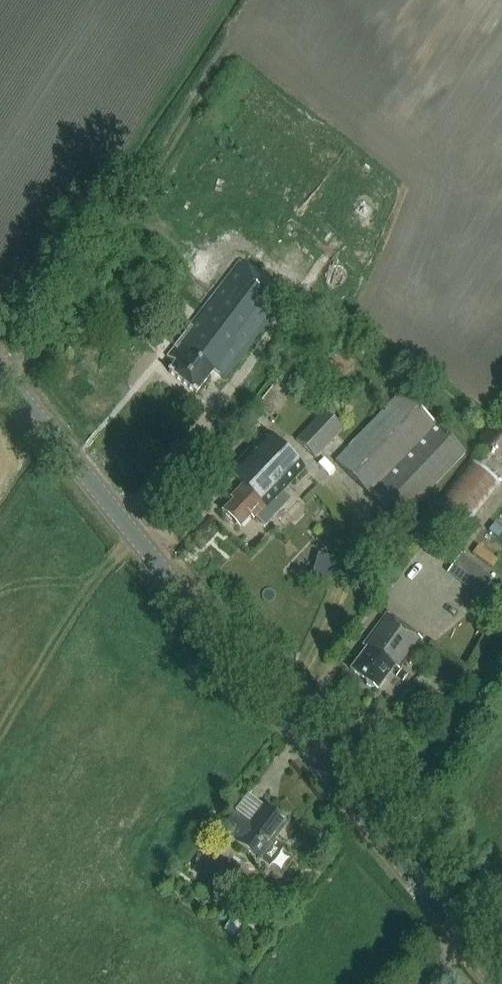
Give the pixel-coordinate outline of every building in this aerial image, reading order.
[(199,248),(232,273),(167,358),(175,364),(168,373),(196,395),(213,372),(223,381),(285,296),(243,263),(258,239),(224,214),(199,248)] [(341,352),(327,367),(339,377),(352,362),(341,352)] [(402,393),(349,447),(335,462),(400,525),(467,456),(402,393)] [(344,429),(342,428),(325,411),(296,441),(315,460),(344,429)] [(290,502),(281,494),(284,492),(304,470),(265,432),(227,472),(242,486),(230,500),(232,502),(221,514),(239,531),(250,519),(253,522),(256,518),(266,507),(276,517),(290,502)] [(465,530),(501,483),(471,460),(435,507),(465,530)] [(330,579),(336,557),(319,552),(312,574),(330,579)] [(462,555),(447,574),(479,598),(494,579),(462,555)] [(424,642),(391,617),(366,649),(369,651),(353,672),(366,682),(380,693),(398,670),(401,672),(402,671),(424,642)] [(408,676),(402,671),(401,672),(397,678),(403,683),(408,676)] [(236,814),(221,833),(237,845),(237,846),(258,862),(260,860),(267,866),(281,847),(274,842),(287,825),(264,808),(251,825),(236,814)]
